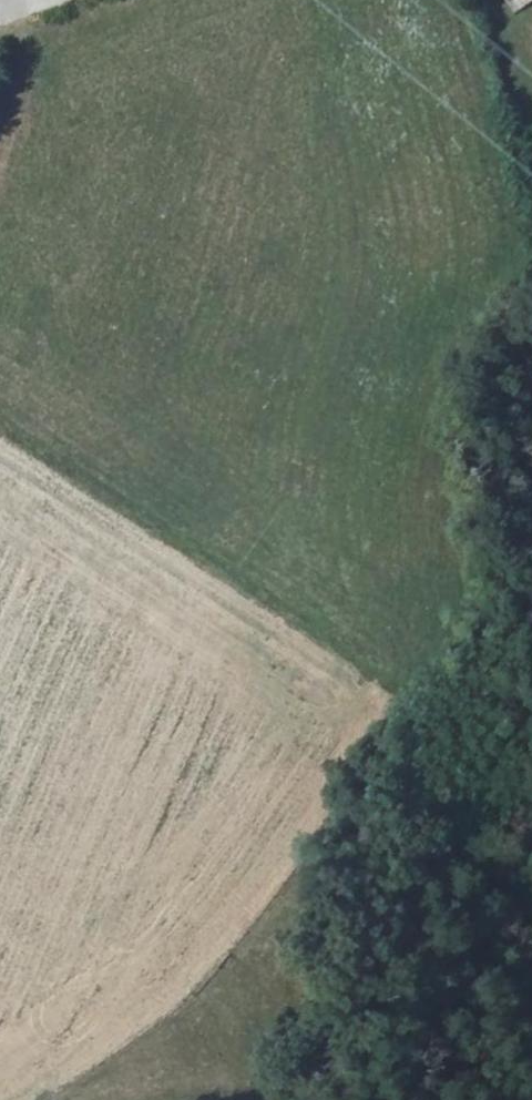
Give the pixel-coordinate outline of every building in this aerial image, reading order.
[(514,12),(529,2),(528,0),(505,0),(514,12)]
